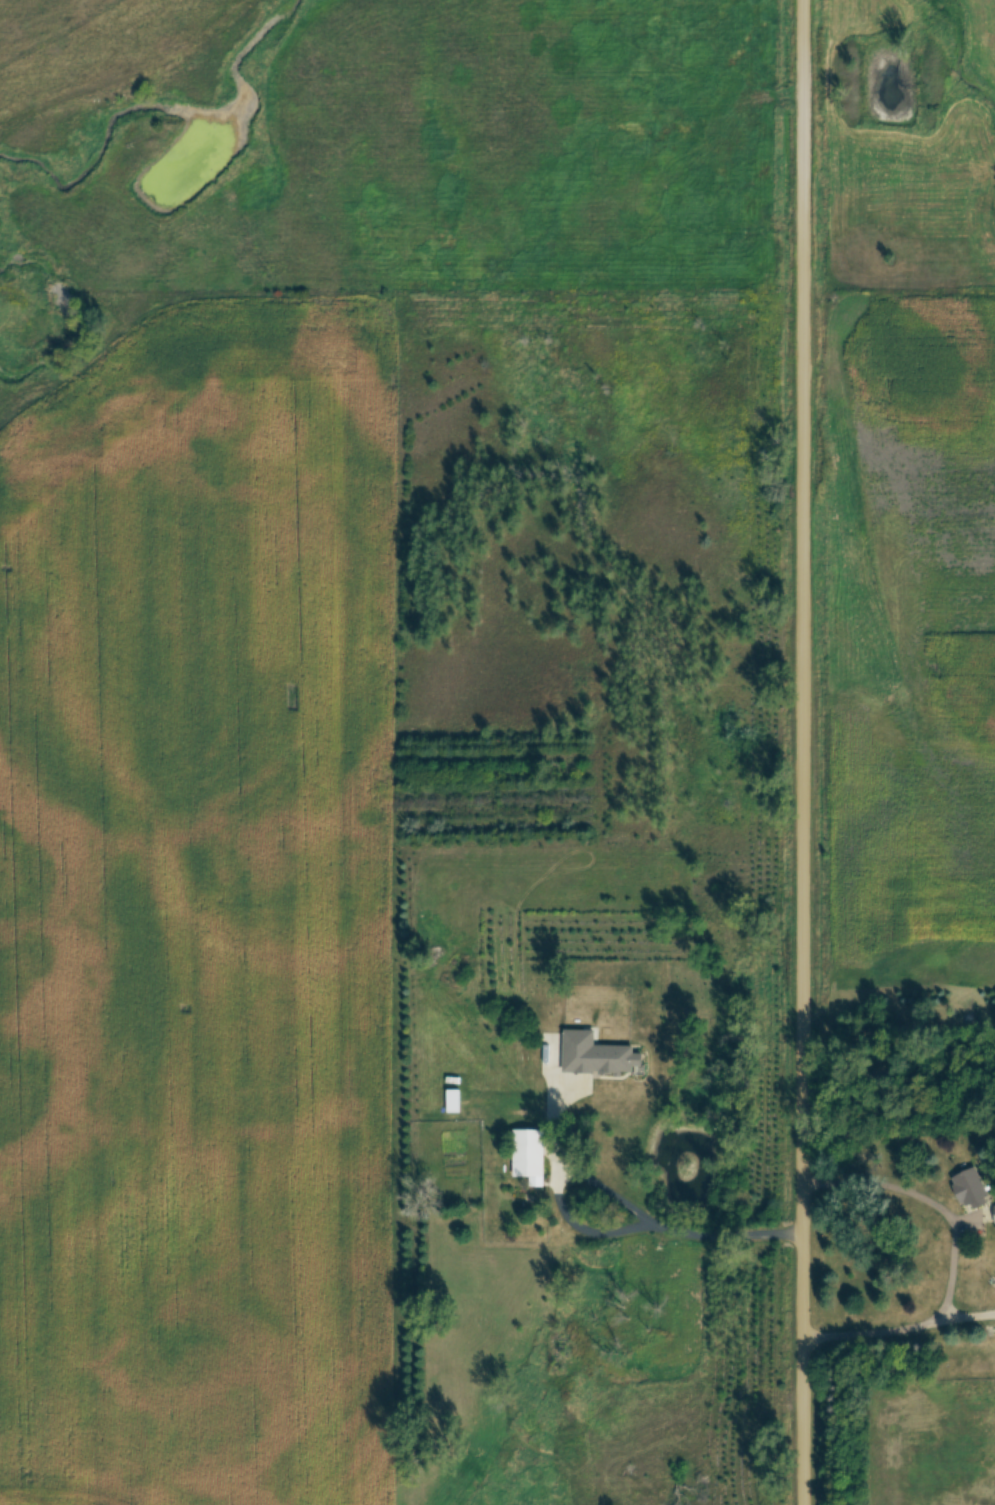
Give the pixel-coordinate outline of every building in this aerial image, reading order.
[(514,1178),(545,1178),(545,1130),(514,1130),(514,1178)] [(963,1208),(973,1204),(975,1209),(991,1202),(978,1167),(951,1177),(963,1208)]
